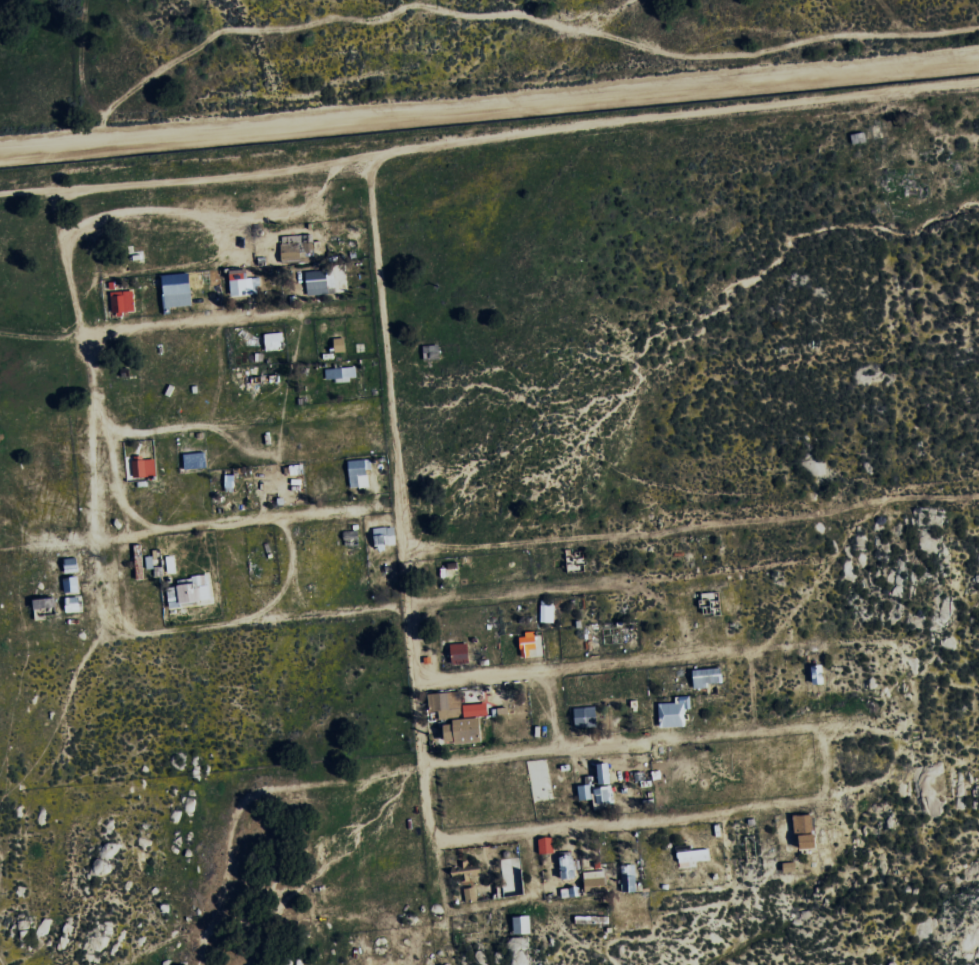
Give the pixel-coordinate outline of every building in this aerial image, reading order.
[(280,244),(282,262),(301,260),(299,242),(280,244)] [(230,270),(231,295),(253,295),(252,278),(247,278),(247,269),(230,270)] [(307,293),(333,292),(332,284),(328,284),(327,270),(306,271),(307,293)] [(163,294),(190,293),(190,274),(163,274),(163,294)] [(116,301),(113,301),(113,312),(134,311),(134,292),(116,293),(116,301)] [(264,334),(266,350),(284,349),(283,333),(264,334)] [(335,353),(346,351),(345,337),(334,338),(335,353)] [(327,382),(357,378),(355,366),(325,370),(327,382)] [(140,477),(156,475),(155,459),(138,460),(140,477)] [(367,459),(349,460),(350,487),(368,486),(367,459)] [(235,475),(226,475),(225,488),(234,488),(235,475)] [(375,546),(397,544),(395,526),(374,528),(375,546)] [(167,574),(176,574),(175,556),(166,557),(167,574)] [(64,559),(65,573),(78,571),(77,557),(64,559)] [(169,606),(211,600),(207,575),(177,579),(178,587),(167,588),(169,606)] [(64,579),(65,593),(79,591),(78,578),(64,579)] [(66,598),(66,613),(81,612),(80,597),(66,598)] [(57,617),(56,598),(34,599),(35,619),(57,617)] [(541,622),(554,623),(555,602),(541,602),(541,622)] [(520,657),(531,657),(531,649),(536,649),(536,634),(520,634),(520,657)] [(451,644),(452,664),(469,663),(467,643),(451,644)] [(694,686),(723,685),(722,668),(694,669),(694,686)] [(429,712),(439,712),(439,719),(459,719),(458,692),(429,694),(429,712)] [(659,704),(660,727),(686,726),(685,709),(691,709),(690,696),(679,697),(679,703),(659,704)] [(482,743),(482,716),(488,716),(488,703),(464,704),(464,721),(444,721),(445,744),(482,743)] [(574,709),(576,728),(598,726),(595,706),(574,709)] [(610,763),(599,764),(599,785),(611,784),(610,763)] [(594,789),(593,784),(578,786),(580,801),(594,799),(595,807),(613,804),(610,786),(594,789)] [(814,815),(794,816),(795,834),(800,834),(801,849),(816,848),(814,815)] [(539,854),(553,853),(553,838),(539,839),(539,854)] [(576,879),(576,870),(580,870),(580,860),(574,860),(574,854),(560,855),(561,879),(576,879)] [(622,892),(637,892),(636,865),(621,865),(622,892)] [(607,888),(604,870),(583,873),(585,891),(607,888)] [(561,889),(563,898),(579,896),(577,887),(561,889)] [(466,902),(476,901),(475,888),(465,889),(466,902)] [(514,935),(531,934),(530,916),(513,917),(514,935)]
